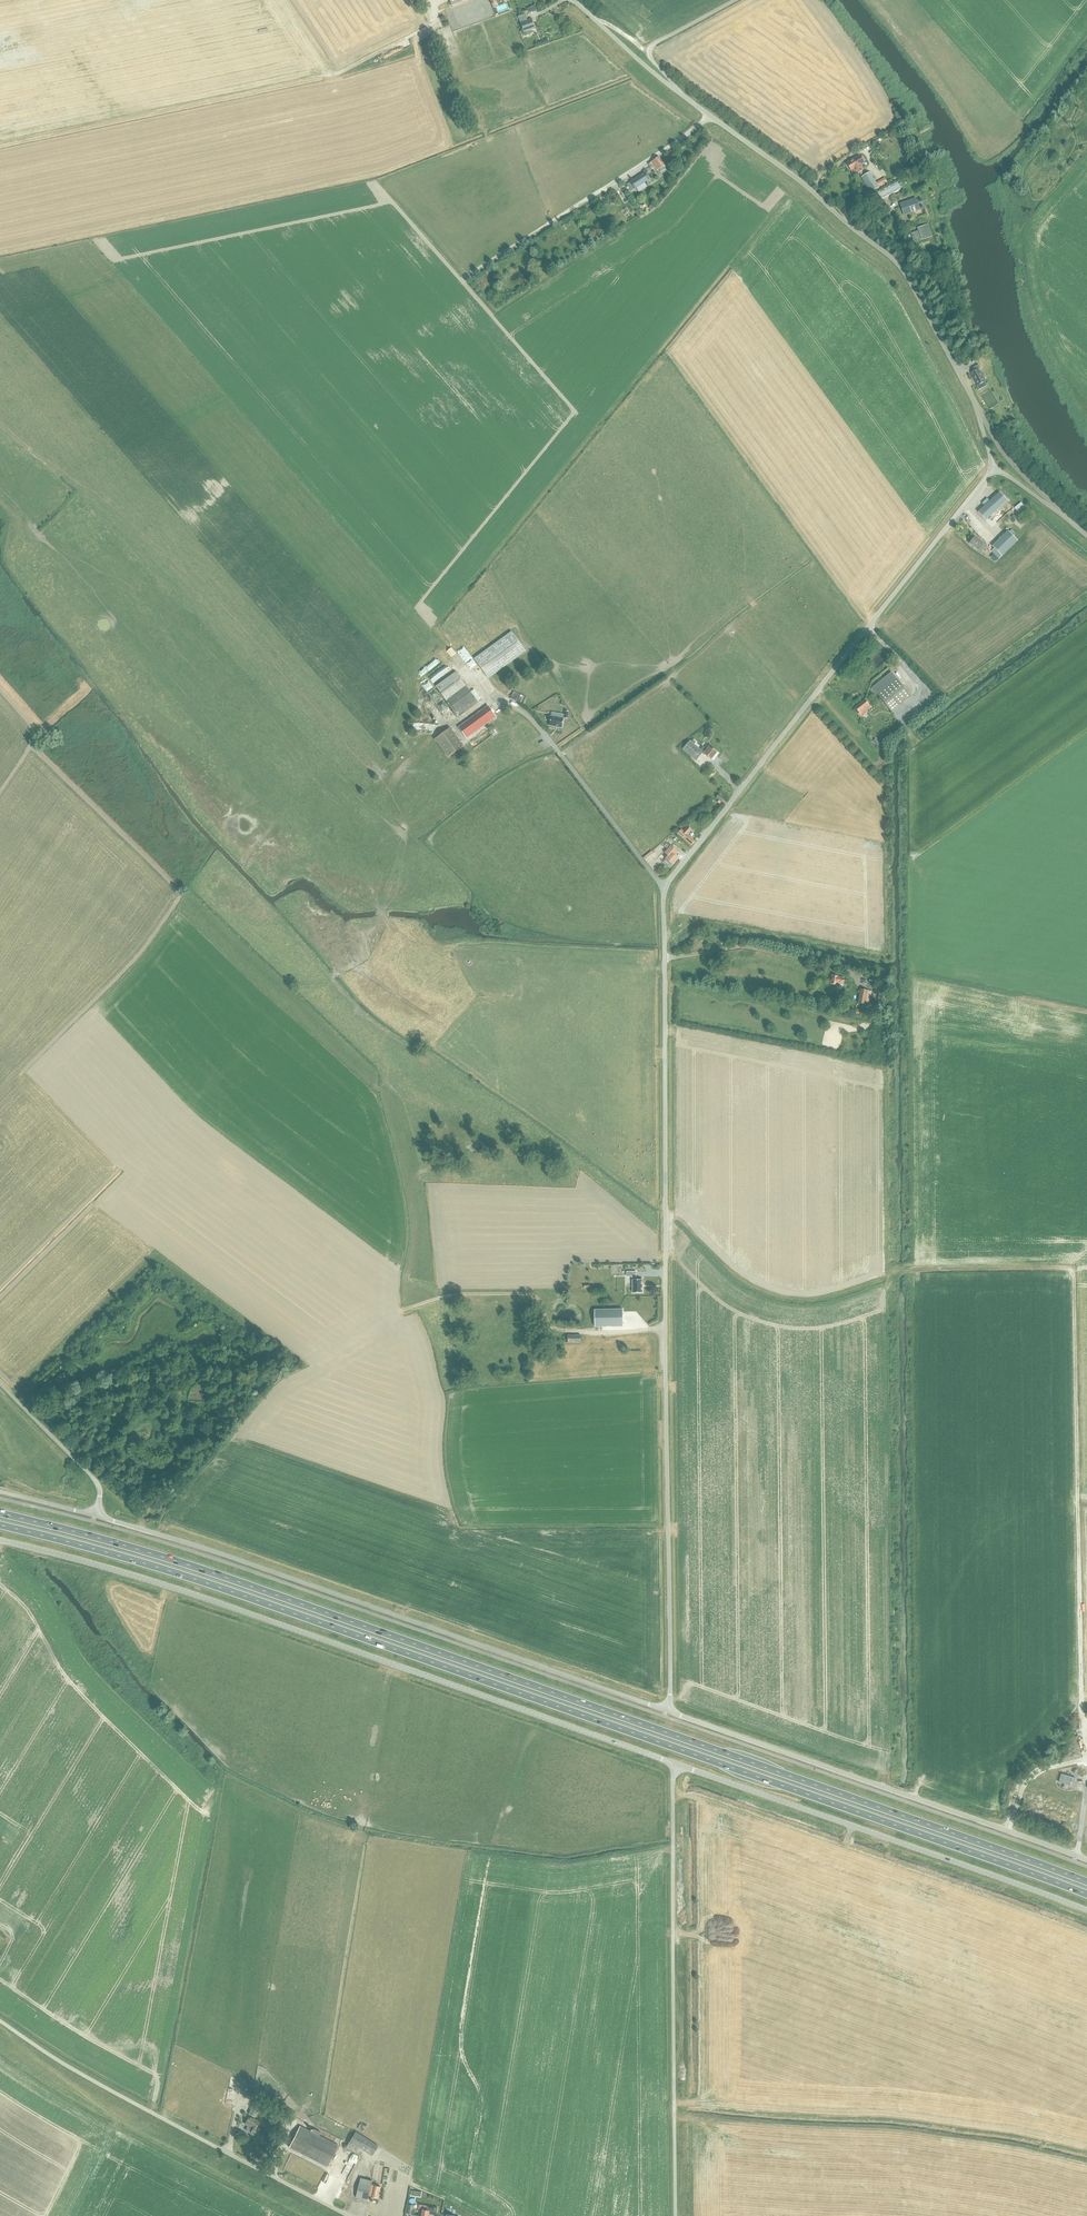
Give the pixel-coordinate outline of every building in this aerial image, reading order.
[(536,4),(529,7),(531,12),(538,9),(536,4)] [(527,21),(526,18),(519,20),(520,24),(521,24),(524,33),(525,33),(526,36),(532,34),(531,31),(535,29),(531,20),(527,21)] [(847,163),(852,171),(853,170),(856,175),(865,170),(862,165),(866,162),(864,160),(865,159),(863,155),(862,156),(861,155),(859,156),(859,155),(847,163)] [(653,165),(657,171),(659,169),(661,172),(665,169),(663,167),(664,166),(659,157),(648,164),(650,167),(653,165)] [(861,177),(870,193),(879,188),(870,172),(861,177)] [(645,173),(630,182),(635,189),(649,180),(645,173)] [(886,176),(878,180),(880,186),(889,182),(886,176)] [(877,193),(881,199),(889,194),(886,188),(877,193)] [(900,193),(895,195),(894,194),(890,196),(893,202),(898,200),(897,199),(902,197),(900,193)] [(915,198),(905,202),(900,204),(904,216),(914,212),(920,210),(915,198)] [(911,234),(914,243),(931,237),(927,225),(917,229),(918,231),(911,234)] [(975,381),(977,386),(985,382),(983,377),(984,377),(982,373),(981,373),(978,370),(981,368),(978,365),(973,368),(974,371),(971,373),(973,378),(974,377),(975,381)] [(985,520),(987,519),(1007,500),(1000,492),(999,492),(980,511),(978,512),(985,520)] [(1021,510),(1025,507),(1021,502),(1014,508),(1018,512),(1021,510)] [(1017,540),(1013,536),(1016,533),(1012,529),(1009,532),(1008,531),(992,546),(994,548),(991,551),(999,559),(1017,540)] [(984,543),(979,538),(978,540),(975,537),(970,543),(976,548),(978,545),(980,547),(982,544),(983,545),(984,543)] [(474,659),(489,678),(526,651),(512,631),(474,659)] [(468,660),(473,656),(465,645),(460,649),(468,660)] [(452,657),(449,660),(453,667),(457,664),(452,657)] [(448,700),(458,713),(476,700),(456,672),(436,687),(446,700),(448,700)] [(872,688),(885,703),(891,712),(911,696),(904,688),(891,672),(872,688)] [(471,687),(479,700),(488,695),(480,682),(471,687)] [(514,692),(511,699),(522,703),(525,695),(519,692),(518,694),(514,692)] [(866,711),(871,707),(865,700),(855,708),(859,713),(858,713),(860,716),(861,715),(863,717),(867,713),(866,711)] [(458,727),(466,738),(496,717),(488,706),(458,727)] [(564,718),(551,716),(549,726),(562,728),(564,718)] [(448,757),(463,746),(450,728),(434,739),(448,757)] [(696,761),(703,752),(690,741),(683,749),(696,761)] [(703,754),(706,756),(707,755),(711,759),(717,752),(710,747),(707,750),(707,749),(703,754)] [(716,798),(722,803),(725,799),(719,794),(716,798)] [(683,831),(681,829),(678,833),(691,845),(694,842),(687,835),(691,830),(688,827),(683,831)] [(665,859),(673,865),(678,858),(674,855),(677,851),(671,847),(665,853),(668,856),(665,859)] [(649,858),(648,857),(653,853),(652,851),(643,858),(646,861),(649,858)] [(843,984),(844,978),(838,977),(838,976),(832,975),(831,984),(836,985),(837,982),(843,984)] [(858,1003),(865,1004),(869,1005),(871,991),(860,989),(858,1003)] [(636,1279),(636,1272),(627,1272),(627,1276),(633,1276),(633,1293),(642,1293),(642,1288),(642,1284),(642,1279),(636,1279)] [(623,1326),(623,1309),(594,1310),(595,1327),(623,1326)] [(1061,1774),(1059,1782),(1070,1785),(1071,1781),(1074,1782),(1075,1778),(1061,1774)] [(248,2114),(254,2117),(258,2108),(252,2105),(248,2114)] [(245,2124),(253,2128),(250,2133),(262,2139),(266,2131),(256,2127),(259,2121),(249,2116),(245,2124)] [(338,2146),(319,2136),(320,2133),(313,2130),(312,2132),(300,2126),(289,2147),(327,2167),(338,2146)] [(359,2147),(368,2153),(372,2156),(378,2147),(355,2132),(346,2146),(356,2152),(359,2147)] [(339,2163),(343,2155),(337,2152),(333,2161),(339,2163)] [(380,2187),(374,2185),(371,2184),(372,2181),(359,2178),(354,2197),(367,2200),(368,2196),(377,2198),(380,2187)] [(437,2207),(427,2206),(426,2210),(420,2208),(418,2215),(428,2215),(428,2213),(436,2214),(437,2207)]
